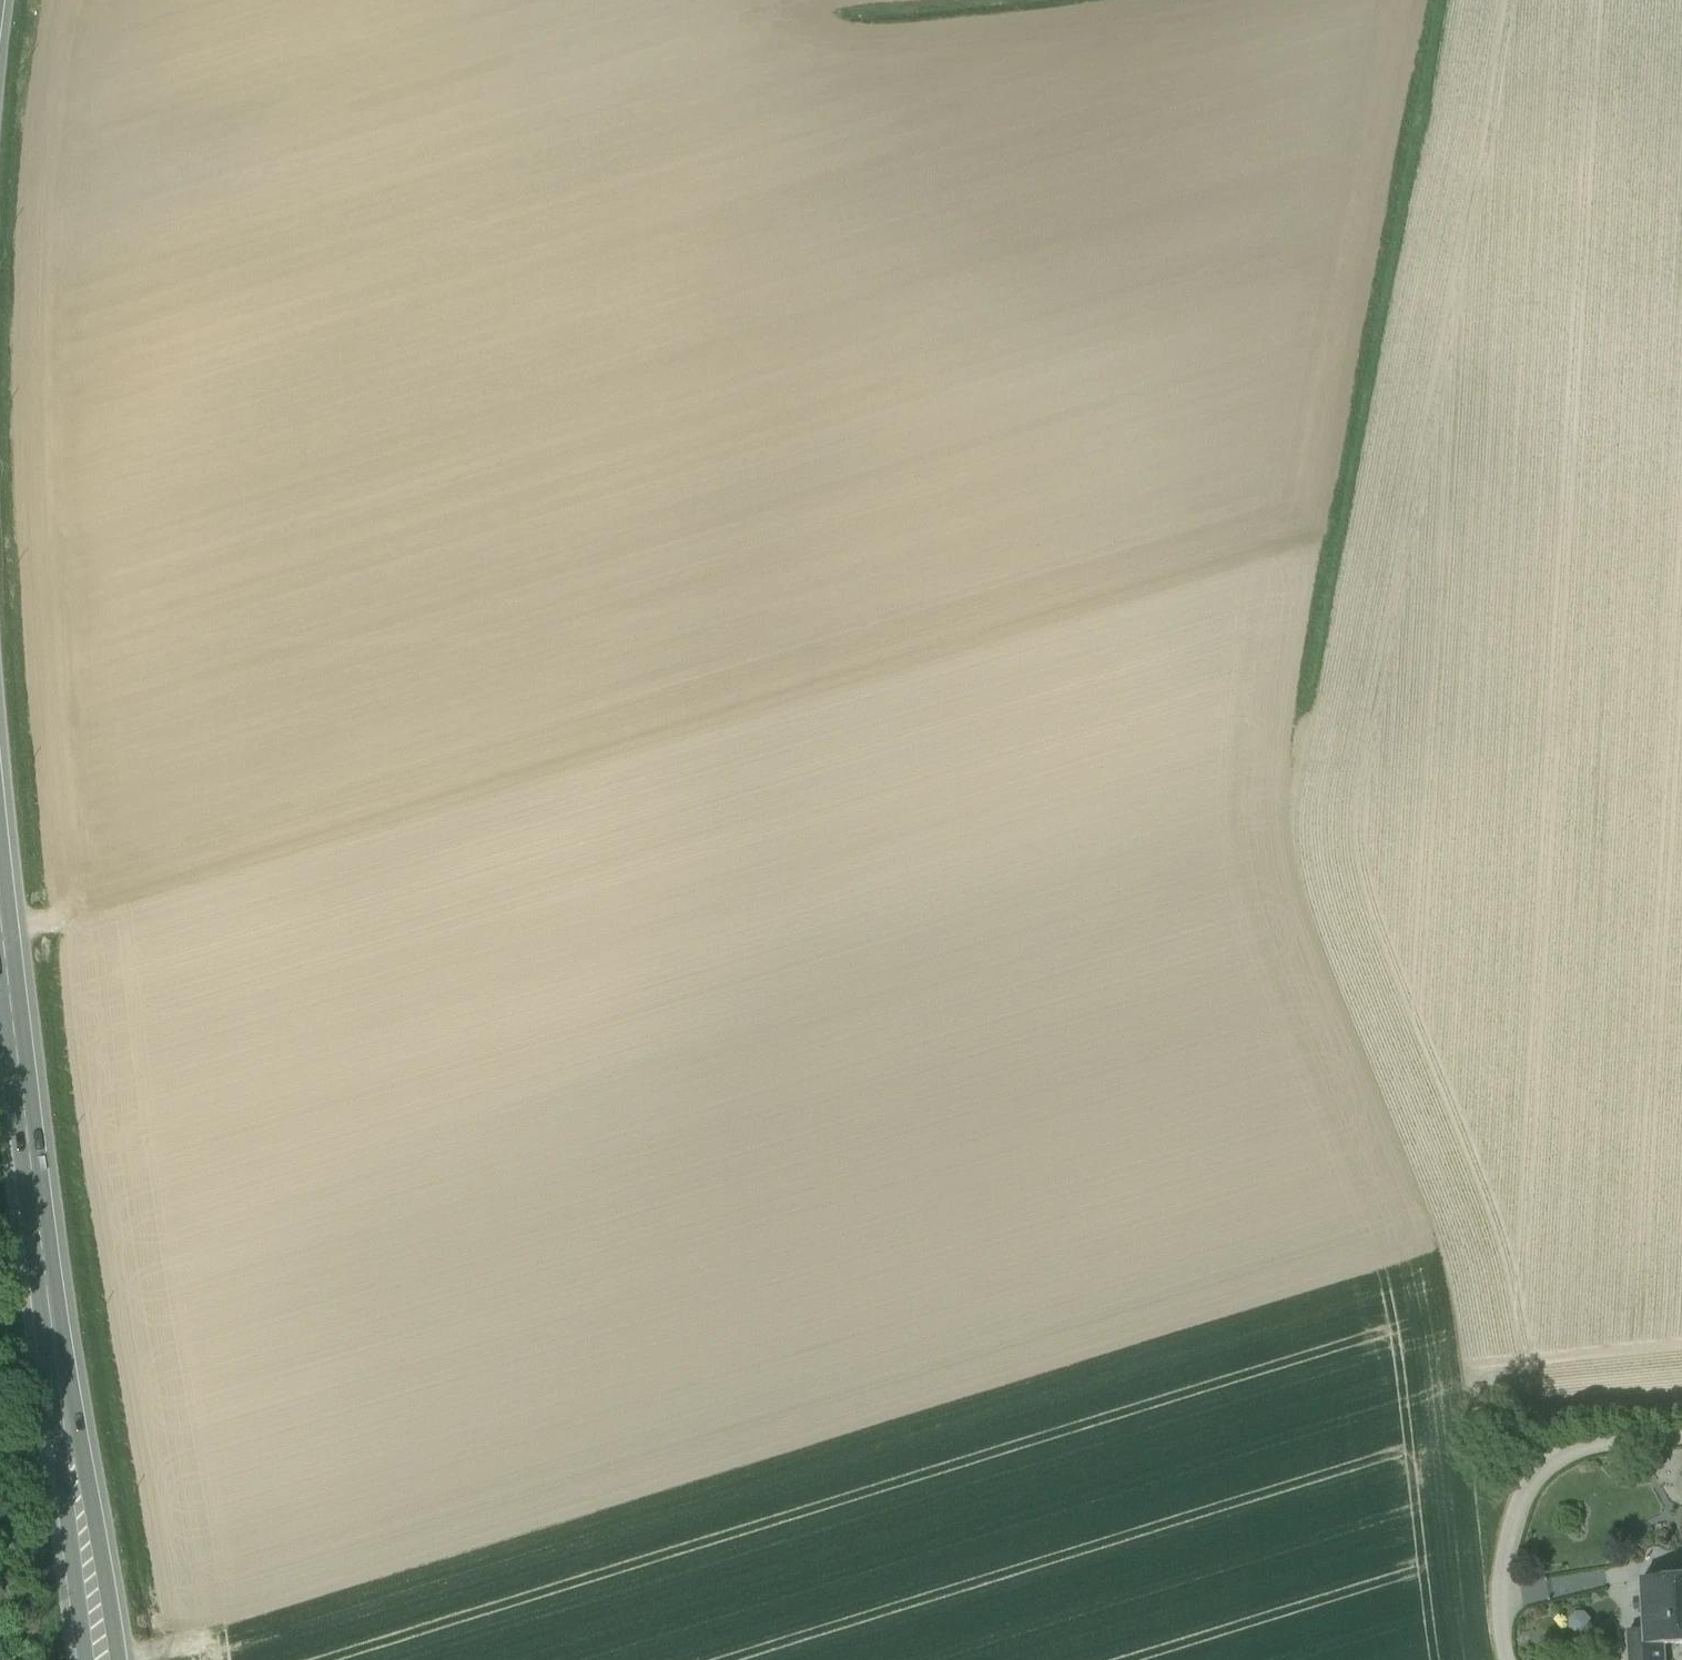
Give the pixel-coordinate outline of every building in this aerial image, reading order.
[(1671,1579),(1674,1645),(1681,1644),(1681,1578),(1671,1579)] [(1671,1579),(1642,1581),(1644,1631),(1644,1633),(1656,1632),(1657,1646),(1659,1646),(1674,1645),(1671,1579)] [(1644,1631),(1628,1632),(1630,1659),(1660,1659),(1659,1646),(1657,1646),(1656,1632),(1644,1633),(1644,1631)]
